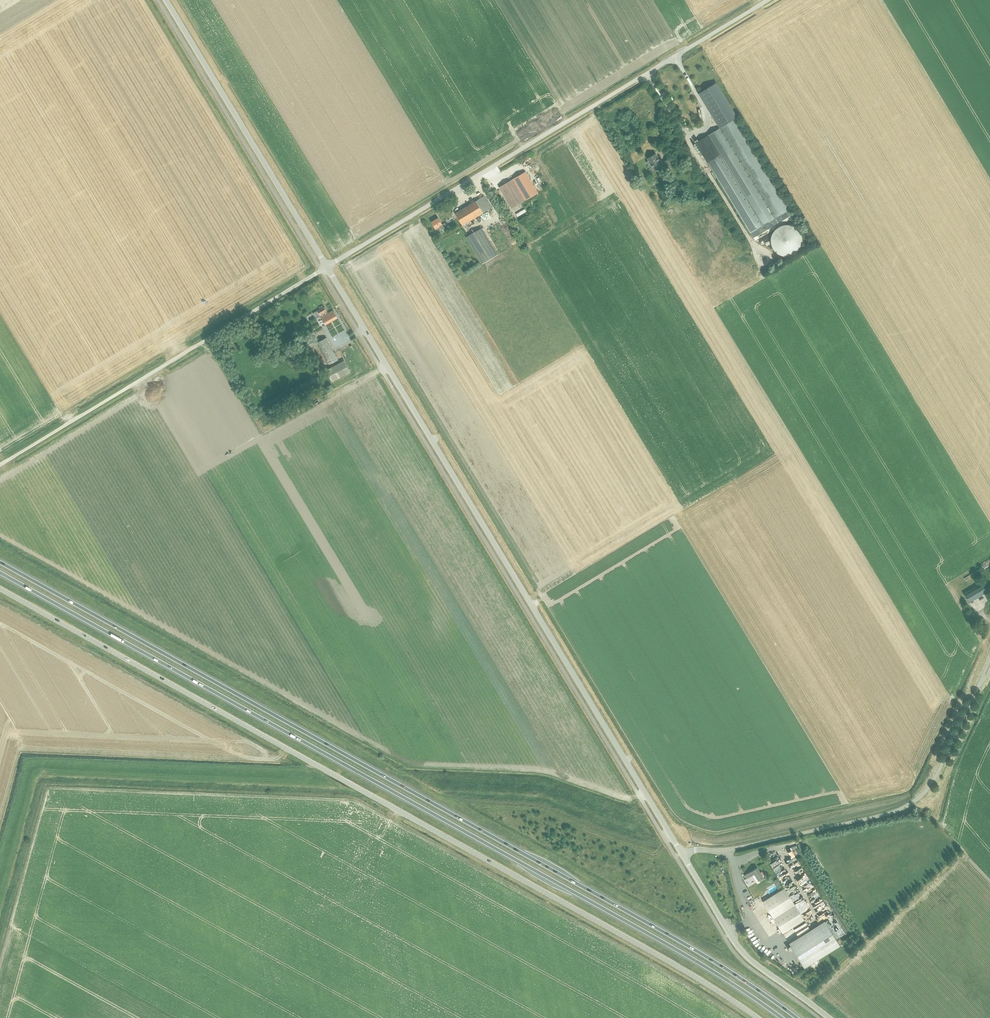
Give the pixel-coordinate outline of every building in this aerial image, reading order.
[(717,83),(699,94),(719,128),(733,120),(737,117),(717,83)] [(791,215),(733,120),(696,142),(755,240),(758,238),(757,236),(791,215)] [(651,164),(655,170),(663,165),(656,154),(648,159),(649,160),(648,161),(647,162),(647,163),(648,164),(649,164),(650,164),(651,164)] [(674,165),(670,158),(665,161),(669,168),(674,165)] [(538,193),(526,171),(499,187),(512,209),(538,193)] [(463,225),(489,209),(492,208),(484,196),(455,213),(463,225)] [(447,227),(445,223),(442,225),(438,218),(432,222),(438,232),(447,227)] [(774,231),(773,232),(772,233),(772,235),(771,236),(771,237),(771,239),(771,240),(771,241),(771,243),(771,244),(772,246),(772,247),(773,248),(774,249),(775,250),(776,251),(777,252),(778,253),(779,254),(780,255),(781,255),(783,255),(784,256),(785,256),(787,256),(788,256),(789,256),(791,255),(792,255),(793,254),(794,254),(795,253),(797,252),(798,251),(798,250),(799,249),(800,248),(801,247),(801,246),(802,245),(802,243),(802,242),(802,241),(802,239),(802,238),(802,237),(801,235),(801,234),(800,233),(800,232),(799,230),(798,229),(797,228),(796,228),(795,227),(793,226),(792,226),(791,225),(790,225),(788,225),(787,225),(786,225),(784,225),(783,225),(781,225),(780,226),(779,226),(778,227),(777,228),(776,229),(775,230),(774,231)] [(498,254),(482,227),(467,237),(482,263),(498,254)] [(317,311),(313,313),(317,319),(320,316),(321,317),(320,317),(325,325),(327,324),(337,318),(333,311),(328,314),(327,313),(324,307),(323,305),(319,307),(320,310),(317,311)] [(338,361),(327,340),(326,338),(317,343),(329,365),(338,361)] [(301,354),(314,345),(311,341),(298,349),(301,354)] [(293,371),(302,365),(294,353),(286,359),(293,371)] [(337,379),(331,367),(326,370),(332,381),(337,379)] [(969,603),(986,592),(981,584),(964,594),(969,603)] [(757,867),(745,875),(747,878),(752,875),(756,881),(758,880),(763,877),(757,867)] [(784,888),(763,901),(782,933),(804,920),(784,888)] [(840,945),(824,921),(789,943),(804,967),(840,945)]
